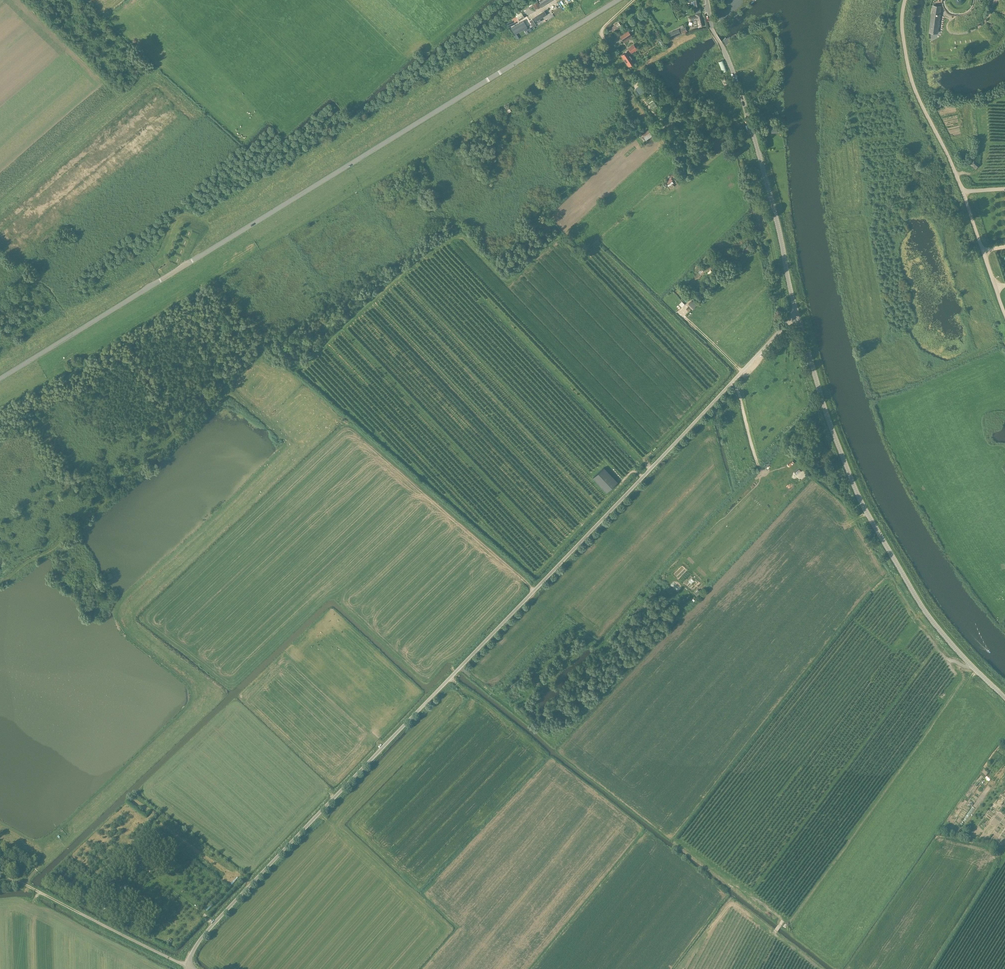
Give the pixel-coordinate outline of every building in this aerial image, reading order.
[(933,5),(929,32),(938,34),(941,6),(933,5)] [(544,11),(534,17),(536,21),(547,14),(544,11)] [(692,16),(688,17),(689,21),(693,20),(694,27),(698,27),(704,26),(701,14),(695,15),(692,16)] [(511,27),(517,37),(530,29),(524,19),(511,27)] [(612,31),(621,26),(619,22),(610,28),(612,31)] [(717,35),(714,36),(706,39),(705,37),(704,37),(705,40),(713,38),(714,38),(713,37),(714,37),(714,38),(714,37),(715,37),(719,35),(717,31),(718,30),(719,30),(720,30),(720,31),(721,31),(722,32),(723,32),(724,33),(730,29),(729,27),(729,26),(728,27),(729,29),(724,32),(723,31),(722,31),(722,30),(721,30),(720,29),(719,29),(718,29),(716,30),(715,30),(717,35)] [(998,31),(993,26),(989,31),(994,36),(998,31)] [(620,37),(623,41),(631,36),(628,31),(620,37)] [(712,49),(717,45),(721,42),(724,46),(725,46),(726,45),(727,44),(727,43),(727,42),(728,41),(728,40),(727,40),(727,39),(733,36),(734,38),(735,37),(734,37),(733,35),(726,38),(726,39),(726,40),(727,41),(726,42),(726,43),(726,44),(725,44),(724,45),(722,41),(718,43),(717,43),(717,44),(717,43),(716,44),(710,49),(712,52),(713,51),(712,49)] [(628,51),(621,55),(629,66),(635,61),(632,57),(634,56),(631,52),(636,49),(634,44),(628,48),(629,50),(628,51)] [(718,62),(722,72),(727,71),(723,60),(718,62)] [(730,83),(726,76),(720,78),(724,86),(730,83)] [(515,107),(511,101),(506,104),(510,110),(515,107)] [(649,129),(642,133),(645,138),(652,134),(649,129)] [(979,165),(974,160),(971,165),(976,169),(979,165)] [(671,189),(676,186),(670,178),(665,181),(671,189)] [(689,303),(694,308),(697,305),(692,300),(689,303)] [(75,364),(71,358),(66,361),(70,367),(75,364)] [(604,467),(593,478),(606,492),(618,482),(604,467)]
